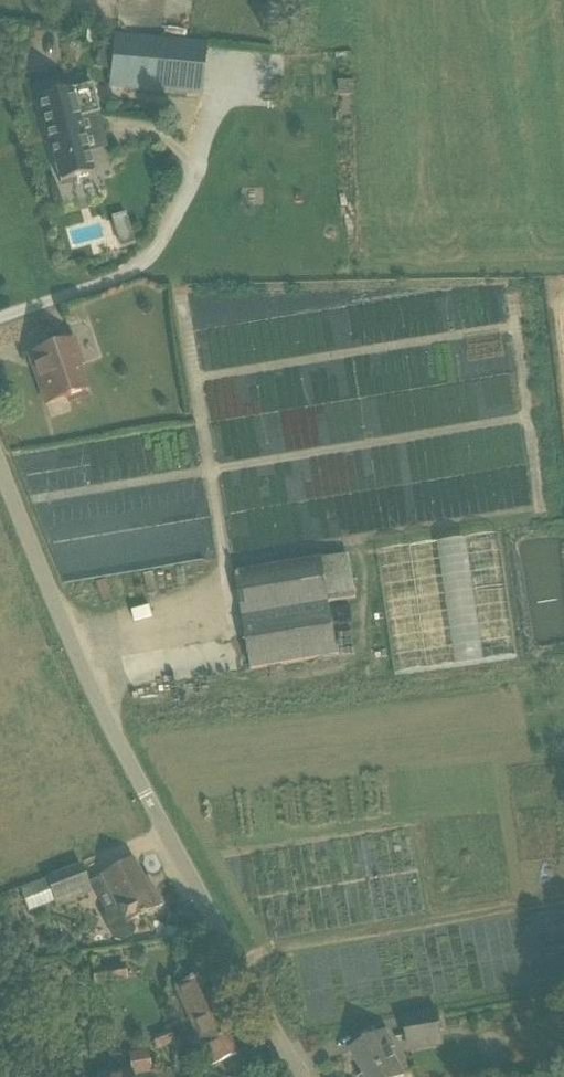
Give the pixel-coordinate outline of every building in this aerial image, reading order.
[(114,33),(109,88),(202,97),(207,43),(114,33)] [(74,90),(39,99),(55,163),(61,184),(96,175),(91,154),(83,124),(103,118),(95,86),(93,87),(74,91),(74,90)] [(171,154),(162,155),(160,164),(165,170),(174,169),(177,160),(171,154)] [(131,232),(117,236),(120,249),(135,245),(131,232)] [(48,404),(86,392),(77,367),(81,366),(73,342),(31,356),(48,404)] [(350,383),(346,361),(212,383),(215,404),(350,383)] [(192,469),(188,447),(45,470),(48,492),(192,469)] [(192,483),(51,506),(54,524),(195,501),(192,483)] [(441,542),(457,665),(516,658),(510,615),(481,619),(471,538),(441,542)] [(435,544),(379,551),(395,670),(430,666),(426,635),(447,632),(435,544)] [(236,574),(252,670),(340,656),(324,560),(236,574)] [(158,908),(133,861),(100,877),(114,907),(105,912),(102,918),(114,941),(121,943),(132,938),(135,930),(130,922),(158,908)] [(28,910),(54,900),(57,907),(92,894),(89,888),(80,864),(45,877),(47,882),(20,892),(21,894),(0,901),(0,913),(25,904),(28,910)] [(92,970),(94,985),(124,980),(122,965),(92,970)] [(213,1068),(239,1055),(201,977),(175,990),(213,1068)] [(438,1012),(407,1017),(404,1017),(408,1037),(442,1031),(438,1012)] [(407,1076),(393,1051),(398,1049),(389,1031),(358,1048),(365,1061),(360,1064),(359,1063),(358,1063),(365,1076),(363,1076),(404,1076),(407,1076)] [(157,1049),(175,1043),(171,1032),(153,1039),(157,1049)] [(149,1050),(128,1053),(131,1069),(95,1075),(96,1076),(155,1076),(149,1050)]
